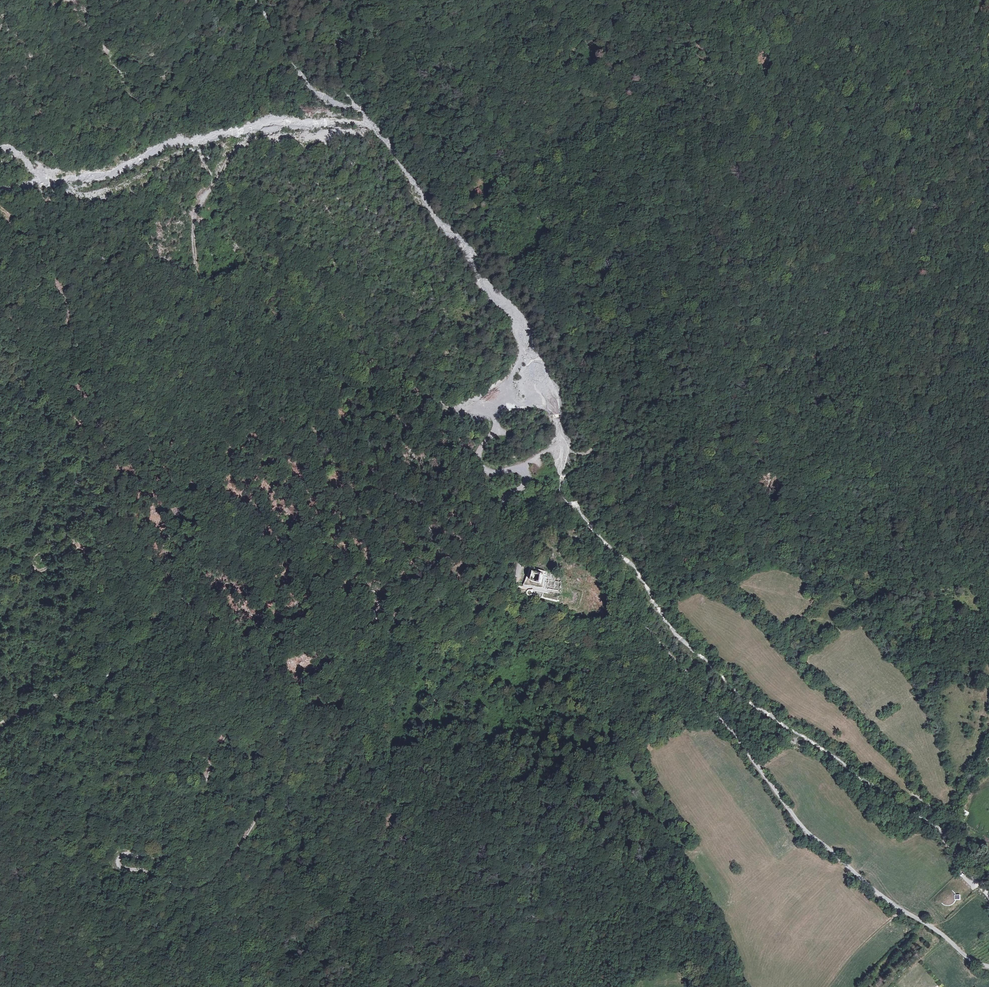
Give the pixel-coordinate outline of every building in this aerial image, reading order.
[(484,193),(479,187),(472,191),(477,198),(484,193)] [(545,574),(534,572),(531,583),(543,586),(544,578),(545,574)] [(960,815),(964,819),(969,813),(965,809),(960,815)] [(967,886),(967,885),(967,883),(965,880),(964,879),(962,879),(961,879),(959,880),(958,881),(957,882),(956,885),(957,886),(958,888),(960,889),(962,889),(964,889),(967,886)] [(960,895),(955,895),(955,894),(953,892),(951,891),(948,890),(946,890),(943,892),(942,893),(941,895),(940,897),(941,900),(942,903),(944,904),(945,905),(947,906),(950,905),(951,905),(954,903),(955,901),(956,900),(960,900),(960,895)] [(620,953),(616,957),(615,959),(611,963),(621,973),(626,967),(630,964),(620,953)]
